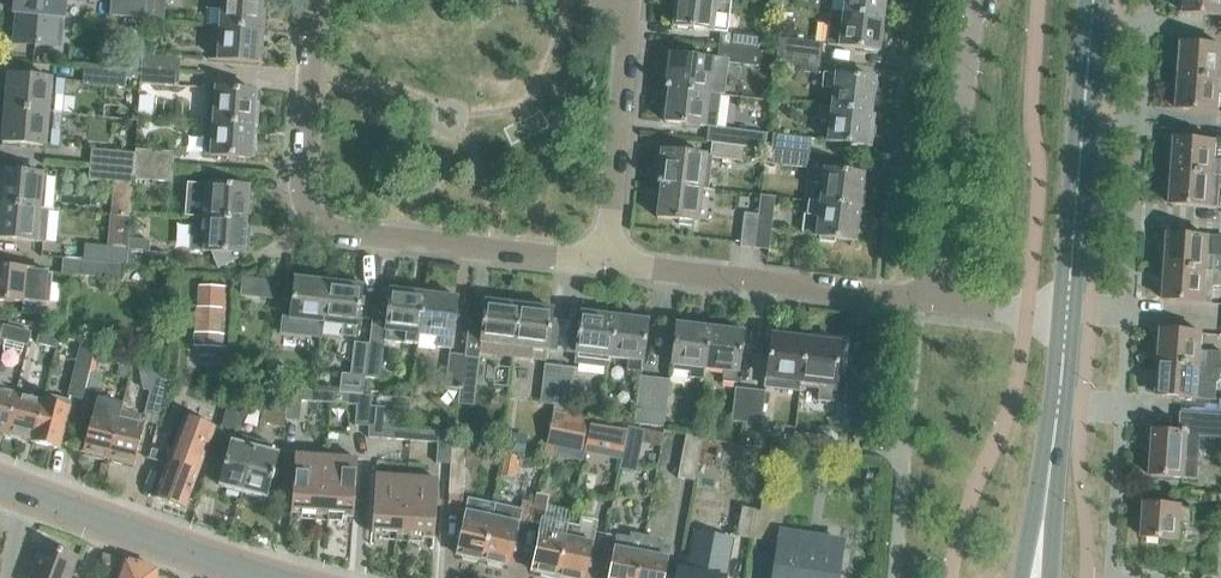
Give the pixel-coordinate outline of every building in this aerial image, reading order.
[(13,13),(18,14),(15,43),(55,47),(55,43),(58,42),(61,40),(62,37),(62,34),(61,31),(59,29),(57,27),(58,17),(63,17),(65,0),(15,0),(13,13)] [(145,18),(146,0),(112,0),(110,15),(145,18)] [(145,18),(145,20),(164,21),(166,0),(146,0),(145,18)] [(206,25),(214,26),(214,25),(266,29),(267,9),(263,8),(263,0),(216,0),(215,8),(207,8),(206,25)] [(729,14),(730,0),(675,0),(673,25),(727,31),(729,14)] [(844,10),(884,15),(886,0),(833,0),(832,9),(844,10)] [(1183,14),(1220,17),(1220,0),(1184,0),(1183,14)] [(884,15),(844,10),(832,9),(827,43),(880,50),(884,15)] [(214,25),(214,26),(213,41),(220,42),(219,59),(259,63),(259,60),(263,60),(266,29),(214,25)] [(758,36),(720,32),(718,45),(756,49),(776,52),(777,46),(757,44),(758,36)] [(777,46),(776,52),(821,57),(822,44),(778,38),(777,46)] [(776,52),(756,49),(718,45),(716,58),(709,57),(708,59),(669,54),(665,84),(664,84),(663,88),(668,89),(720,95),(723,95),(723,94),(724,95),(728,63),(759,67),(760,60),(775,61),(776,54),(776,52)] [(1220,65),(1220,56),(1220,48),(1181,45),(1180,57),(1175,56),(1173,77),(1220,81),(1220,65)] [(776,52),(776,54),(782,55),(780,70),(819,74),(821,57),(776,52)] [(142,54),(141,68),(179,71),(180,57),(142,54)] [(126,83),(140,84),(140,73),(83,68),(82,85),(125,88),(126,83)] [(141,68),(140,73),(140,84),(178,87),(179,71),(141,68)] [(834,89),(832,107),(870,112),(875,79),(824,72),(822,87),(834,89)] [(8,75),(5,109),(48,113),(63,115),(67,81),(8,75)] [(1173,77),(1172,91),(1178,91),(1176,110),(1218,113),(1219,96),(1220,97),(1220,81),(1173,77)] [(206,122),(258,126),(260,106),(255,104),(256,91),(209,87),(207,103),(206,122)] [(716,128),(720,95),(668,89),(665,121),(708,126),(706,142),(711,143),(745,147),(746,138),(736,136),(737,130),(716,128)] [(870,112),(832,107),(820,106),(818,121),(831,122),(828,139),(871,145),(875,113),(870,112)] [(63,115),(48,113),(5,109),(2,143),(60,148),(63,115)] [(211,155),(252,159),(252,156),(255,157),(258,126),(206,122),(205,137),(212,137),(211,155)] [(772,134),(770,148),(809,153),(811,139),(772,134)] [(1173,153),(1168,153),(1167,173),(1220,177),(1220,161),(1214,161),(1215,144),(1174,141),(1173,153)] [(745,147),(711,143),(709,157),(743,162),(745,147)] [(809,153),(770,148),(768,164),(807,169),(809,153)] [(91,149),(90,165),(133,169),(134,165),(134,154),(91,149)] [(135,149),(134,154),(134,165),(173,168),(174,152),(135,149)] [(656,186),(660,186),(702,191),(706,156),(661,151),(657,182),(656,182),(656,186)] [(132,185),(133,180),(133,169),(90,165),(88,181),(132,185)] [(173,168),(134,165),(133,169),(133,180),(171,182),(173,168)] [(822,182),(820,202),(859,207),(862,207),(864,190),(861,190),(863,173),(812,167),(810,181),(822,182)] [(40,208),(42,191),(47,192),(48,176),(0,171),(0,205),(40,209),(40,208)] [(1220,177),(1167,173),(1166,185),(1171,185),(1169,205),(1213,209),(1213,208),(1220,209),(1220,190),(1219,190),(1220,177)] [(199,217),(251,221),(252,199),(248,199),(249,187),(201,184),(201,185),(187,184),(185,217),(198,218),(199,217)] [(698,223),(702,191),(660,186),(657,219),(680,221),(680,225),(694,226),(694,223),(698,223)] [(761,194),(758,216),(754,249),(769,251),(769,248),(778,249),(780,234),(771,233),(776,196),(761,194)] [(803,214),(801,234),(821,237),(820,240),(835,242),(835,238),(855,241),(859,207),(820,202),(808,200),(806,214),(803,214)] [(40,209),(0,205),(0,239),(41,244),(43,227),(52,228),(54,209),(40,208),(40,209)] [(754,249),(758,216),(744,214),(740,243),(740,247),(754,249)] [(205,234),(204,251),(211,252),(218,268),(244,256),(245,252),(248,252),(251,221),(199,217),(198,218),(197,233),(205,234)] [(83,260),(126,265),(128,239),(129,226),(113,224),(111,247),(84,244),(83,260)] [(1162,248),(1160,268),(1213,272),(1214,257),(1206,257),(1208,239),(1167,236),(1166,248),(1162,248)] [(128,239),(126,265),(126,266),(165,269),(167,254),(166,254),(149,252),(149,241),(128,239)] [(118,279),(120,265),(62,259),(61,274),(118,279)] [(22,312),(43,314),(44,304),(49,305),(52,274),(47,274),(47,270),(0,265),(0,300),(23,302),(22,312)] [(1211,288),(1213,272),(1160,268),(1159,283),(1164,283),(1162,301),(1203,304),(1204,288),(1211,288)] [(295,279),(290,319),(323,323),(328,280),(297,276),(297,279),(295,279)] [(258,279),(256,297),(274,299),(276,281),(258,279)] [(359,284),(328,280),(323,323),(342,325),(341,336),(355,338),(361,287),(359,287),(359,284)] [(392,291),(389,291),(384,331),(405,334),(403,344),(417,346),(418,335),(423,292),(392,288),(392,291)] [(454,296),(423,292),(418,335),(437,338),(436,348),(451,350),(457,298),(454,298),(454,296)] [(221,309),(219,308),(219,297),(201,297),(200,307),(197,307),(195,343),(219,344),(221,309)] [(487,301),(485,301),(479,353),(512,357),(518,303),(487,299),(487,301)] [(512,357),(546,361),(552,308),(549,308),(549,306),(518,303),(512,357)] [(584,313),(581,312),(575,362),(609,366),(610,358),(615,314),(585,310),(584,313)] [(615,314),(610,358),(628,360),(626,371),(642,373),(648,320),(645,320),(645,317),(615,314)] [(703,370),(704,370),(709,324),(679,321),(679,324),(676,323),(671,366),(673,366),(673,370),(689,372),(689,378),(702,379),(703,370)] [(0,335),(0,339),(4,340),(2,347),(3,354),(9,359),(17,358),(22,352),(23,345),(28,346),(32,330),(3,323),(3,324),(0,335)] [(724,372),(722,382),(737,384),(743,331),(739,331),(739,328),(709,324),(704,370),(724,372)] [(36,343),(56,349),(60,334),(40,329),(36,343)] [(1220,370),(1220,352),(1200,351),(1201,336),(1161,332),(1160,345),(1155,345),(1153,364),(1220,370)] [(772,335),(765,386),(781,388),(782,386),(800,388),(801,383),(807,337),(787,334),(787,337),(772,335)] [(800,388),(819,390),(817,401),(837,403),(841,371),(837,371),(841,343),(827,341),(827,339),(807,337),(801,383),(800,388)] [(83,342),(71,395),(83,398),(85,392),(95,345),(83,342)] [(365,378),(369,344),(354,342),(350,376),(365,378)] [(384,346),(369,344),(365,378),(380,380),(384,346)] [(445,387),(460,389),(464,355),(449,354),(445,387)] [(479,357),(464,355),(460,389),(475,391),(479,357)] [(1218,383),(1220,380),(1220,370),(1153,364),(1152,377),(1158,377),(1156,396),(1196,400),(1200,400),(1200,399),(1216,400),(1218,383)] [(410,377),(412,366),(405,365),(403,376),(410,377)] [(539,411),(552,412),(554,413),(559,367),(544,365),(539,411)] [(559,367),(554,413),(560,414),(561,401),(570,402),(574,369),(559,367)] [(144,414),(158,417),(169,375),(156,372),(152,391),(150,390),(144,414)] [(634,424),(649,426),(655,378),(640,376),(634,424)] [(655,378),(649,426),(664,428),(670,380),(655,378)] [(7,433),(17,393),(1,388),(2,383),(0,383),(0,431),(7,433)] [(731,422),(745,423),(750,390),(735,388),(731,422)] [(301,401),(330,403),(330,393),(288,389),(285,420),(300,421),(301,401)] [(750,390),(745,423),(745,428),(760,430),(765,391),(750,390)] [(83,398),(82,405),(94,408),(96,401),(97,397),(97,396),(85,392),(83,398)] [(17,393),(7,433),(33,439),(43,399),(17,393)] [(369,427),(370,406),(371,396),(330,393),(330,403),(356,405),(354,426),(369,427)] [(33,439),(33,441),(59,448),(71,401),(60,398),(45,394),(43,399),(33,439)] [(239,431),(247,402),(229,396),(221,426),(239,431)] [(94,408),(83,451),(109,457),(120,413),(108,410),(110,401),(97,397),(96,401),(94,408)] [(385,407),(370,406),(369,427),(368,437),(409,441),(410,430),(383,428),(385,407)] [(277,423),(280,411),(264,407),(261,419),(277,423)] [(552,412),(550,424),(548,438),(562,440),(560,447),(573,449),(583,452),(589,423),(553,417),(554,414),(560,415),(560,414),(554,413),(552,412)] [(135,464),(147,420),(120,413),(109,457),(135,464)] [(153,495),(186,508),(216,428),(184,415),(153,495)] [(590,423),(589,423),(583,452),(584,453),(620,460),(627,428),(590,423)] [(627,428),(620,460),(621,460),(619,470),(636,473),(644,430),(627,427),(627,428)] [(1152,453),(1150,477),(1184,479),(1187,444),(1204,446),(1206,430),(1179,428),(1178,434),(1151,432),(1151,433),(1148,433),(1147,444),(1149,445),(1148,453),(1152,453)] [(436,464),(450,465),(451,449),(452,433),(410,430),(409,441),(437,443),(436,464)] [(231,439),(219,486),(243,492),(257,438),(243,435),(241,442),(231,439)] [(694,481),(702,439),(685,435),(677,478),(694,481)] [(501,454),(525,457),(527,438),(503,436),(501,454)] [(271,442),(257,438),(243,492),(267,498),(279,451),(269,449),(271,442)] [(451,449),(450,465),(448,493),(463,494),(466,450),(451,449)] [(293,483),(324,485),(326,456),(295,454),(293,483)] [(499,474),(508,476),(513,457),(503,455),(499,474)] [(357,458),(326,456),(324,485),(355,488),(357,458)] [(373,504),(404,506),(406,477),(375,475),(373,504)] [(406,477),(404,506),(435,509),(437,479),(406,477)] [(324,485),(293,483),(290,513),(322,515),(324,485)] [(355,488),(324,485),(322,515),(353,517),(355,488)] [(760,512),(756,511),(750,539),(777,543),(772,577),(837,577),(843,540),(781,530),(786,501),(762,497),(760,512)] [(468,499),(467,504),(456,554),(482,560),(494,505),(468,499)] [(523,500),(519,519),(531,521),(534,503),(523,500)] [(402,536),(404,506),(373,504),(371,533),(402,536)] [(519,510),(507,508),(494,505),(482,560),(508,565),(519,510)] [(433,538),(435,509),(404,506),(402,536),(433,538)] [(1141,538),(1179,540),(1180,525),(1192,526),(1193,509),(1143,506),(1141,538)] [(756,510),(741,507),(736,536),(750,539),(756,511),(756,510)] [(577,535),(566,533),(565,537),(557,575),(571,577),(584,577),(596,522),(580,519),(577,535)] [(558,523),(556,523),(541,520),(530,569),(557,575),(565,537),(566,533),(556,531),(558,523)] [(629,538),(616,536),(607,577),(634,577),(643,536),(630,533),(629,538)] [(722,577),(730,539),(697,533),(689,571),(676,569),(674,577),(723,577),(722,577)] [(658,539),(643,536),(634,577),(662,577),(668,546),(657,544),(658,539)] [(29,577),(70,577),(77,558),(41,545),(29,577)] [(104,572),(117,577),(158,577),(159,572),(153,570),(137,564),(136,567),(123,562),(124,560),(110,555),(104,572)]
